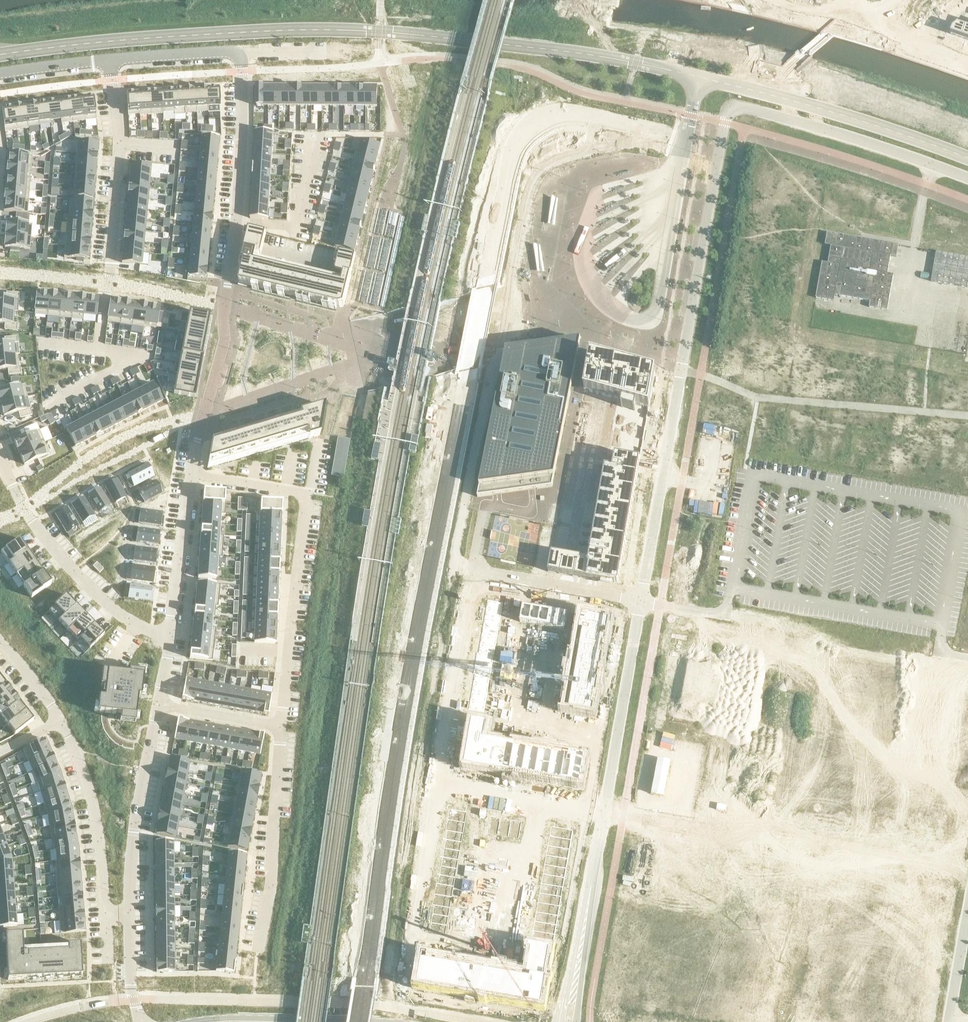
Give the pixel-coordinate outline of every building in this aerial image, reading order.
[(967,40),(967,28),(957,24),(952,29),(950,34),(967,40)] [(257,87),(257,106),(263,106),(268,106),(269,87),(263,87),(257,87)] [(269,87),(268,106),(279,106),(279,87),(269,87)] [(279,87),(279,106),(290,106),(290,87),(279,87)] [(290,87),(290,106),(301,106),(301,87),(290,87)] [(301,87),(301,106),(312,106),(312,87),(301,87)] [(312,87),(312,106),(322,106),(323,87),(312,87)] [(323,87),(322,106),(333,106),(333,87),(323,87)] [(333,87),(333,106),(344,106),(344,87),(333,87)] [(344,87),(344,106),(355,107),(355,87),(344,87)] [(355,87),(355,107),(366,107),(366,87),(355,87)] [(366,87),(366,107),(377,107),(377,87),(366,87)] [(219,88),(207,89),(208,107),(208,112),(208,114),(220,113),(219,106),(220,106),(219,88)] [(200,90),(195,90),(196,108),(197,113),(208,112),(208,107),(207,89),(206,89),(200,89),(200,90)] [(185,91),(184,91),(185,109),(185,114),(197,113),(196,108),(195,90),(191,90),(185,90),(185,91)] [(173,91),(161,92),(162,110),(163,114),(174,114),(174,109),(173,91)] [(184,91),(173,91),(174,109),(174,114),(174,115),(175,121),(185,120),(185,115),(185,114),(185,109),(184,91)] [(161,92),(150,93),(151,111),(151,116),(163,115),(163,114),(162,110),(161,92)] [(138,93),(127,94),(128,112),(128,116),(140,116),(140,111),(138,93)] [(150,93),(138,93),(140,111),(140,116),(140,117),(151,116),(151,111),(150,93)] [(93,97),(81,99),(84,117),(85,122),(96,120),(96,115),(93,97)] [(81,99),(70,100),(73,118),(73,123),(85,122),(84,117),(81,99)] [(70,100),(59,102),(61,120),(62,125),(73,123),(73,118),(70,100)] [(59,102),(48,103),(50,121),(61,120),(59,102)] [(48,103),(36,105),(39,123),(39,126),(50,124),(50,121),(48,103)] [(30,106),(25,106),(27,124),(28,129),(39,127),(39,126),(39,123),(36,105),(35,105),(30,105),(30,106)] [(15,108),(14,108),(16,126),(17,131),(28,130),(28,129),(27,124),(25,106),(20,107),(15,108)] [(14,108),(2,109),(4,127),(5,133),(17,131),(16,126),(14,108)] [(274,132),(256,131),(255,142),(273,143),(274,132)] [(201,136),(200,147),(218,149),(219,138),(201,136)] [(361,141),(359,152),(377,157),(380,145),(361,141)] [(78,142),(77,153),(96,155),(97,144),(78,142)] [(255,142),(254,153),(272,154),(273,143),(255,142)] [(200,147),(199,158),(217,160),(218,149),(200,147)] [(359,152),(356,162),(375,167),(377,157),(359,152)] [(77,153),(76,164),(96,166),(96,161),(97,156),(96,156),(96,155),(77,153)] [(272,154),(254,153),(254,164),(272,165),(272,154)] [(8,154),(8,166),(27,167),(28,155),(8,154)] [(199,158),(198,169),(216,170),(217,160),(199,158)] [(356,162),(354,173),(372,177),(375,167),(356,162)] [(76,164),(76,175),(95,176),(96,166),(76,164)] [(253,164),(253,175),(271,176),(272,165),(254,164),(253,164)] [(131,165),(130,176),(149,178),(150,167),(131,165)] [(7,172),(7,177),(26,179),(27,167),(8,166),(7,166),(7,172)] [(198,169),(197,179),(215,181),(216,170),(198,169)] [(354,173),(351,183),(370,188),(372,177),(354,173)] [(76,175),(75,186),(94,187),(95,176),(76,175)] [(253,175),(252,185),(270,187),(271,176),(253,175)] [(130,176),(129,187),(148,189),(149,178),(130,176)] [(7,177),(6,188),(25,190),(26,179),(7,177)] [(197,179),(196,190),(214,192),(215,181),(197,179)] [(351,183),(349,194),(367,198),(370,188),(351,183)] [(252,185),(252,196),(270,197),(270,187),(252,185)] [(75,186),(74,197),(93,198),(94,187),(75,186)] [(128,193),(128,198),(147,199),(148,189),(129,187),(129,188),(128,193)] [(5,193),(5,199),(5,200),(24,201),(25,190),(6,188),(5,193)] [(196,190),(195,201),(213,203),(214,192),(196,190)] [(349,194),(346,204),(365,209),(367,198),(349,194)] [(252,196),(251,207),(269,208),(270,197),(252,196)] [(128,198),(127,208),(146,210),(147,199),(128,198)] [(5,200),(4,212),(23,213),(24,201),(5,200)] [(74,200),(73,212),(92,213),(93,202),(74,200)] [(195,201),(194,212),(212,213),(213,203),(195,201)] [(346,204),(344,215),(362,219),(365,209),(346,204)] [(251,207),(250,218),(268,219),(269,208),(251,207)] [(127,208),(126,219),(145,221),(146,210),(127,208)] [(73,212),(72,223),(91,225),(91,220),(92,214),(92,213),(73,212)] [(194,212),(193,222),(211,224),(212,213),(194,212)] [(344,215),(341,225),(360,230),(362,219),(344,215)] [(126,219),(125,230),(144,232),(145,221),(126,219)] [(7,224),(6,234),(6,235),(26,237),(27,224),(7,222),(7,224)] [(193,222),(192,233),(210,235),(211,224),(193,222)] [(72,223),(71,235),(90,236),(91,225),(72,223)] [(341,225),(338,236),(357,240),(360,230),(341,225)] [(245,261),(240,283),(340,307),(344,306),(352,276),(351,275),(356,255),(342,252),(340,251),(334,273),(337,274),(335,279),(259,261),(261,255),(267,233),(249,229),(244,251),(245,251),(243,261),(245,261)] [(124,234),(124,240),(124,241),(143,242),(144,232),(125,230),(125,235),(124,234)] [(192,233),(191,244),(209,246),(210,235),(192,233)] [(822,262),(816,298),(834,301),(835,295),(870,301),(869,307),(887,310),(893,275),(887,274),(891,256),(896,257),(898,245),(828,233),(825,244),(831,246),(828,263),(822,262)] [(6,236),(5,246),(5,247),(25,249),(26,237),(6,235),(6,236)] [(71,235),(70,246),(89,248),(89,247),(90,241),(89,241),(90,236),(71,235)] [(338,236),(336,247),(354,251),(357,240),(338,236)] [(124,241),(123,251),(142,253),(143,242),(124,241)] [(191,244),(190,255),(208,256),(209,246),(191,244)] [(70,246),(69,258),(76,258),(76,261),(83,261),(84,259),(88,259),(89,248),(70,246)] [(123,251),(122,263),(141,265),(142,253),(123,251)] [(936,252),(931,281),(967,288),(967,257),(936,252)] [(190,255),(189,265),(207,267),(208,256),(190,255)] [(187,276),(187,277),(206,278),(207,267),(189,265),(188,276),(187,276)] [(13,312),(18,312),(19,293),(6,292),(6,299),(0,298),(0,311),(13,312)] [(37,292),(35,315),(47,316),(49,294),(37,292)] [(49,294),(47,316),(59,317),(60,313),(59,313),(61,295),(56,294),(49,293),(49,294)] [(71,314),(73,296),(61,295),(59,313),(60,313),(71,314)] [(73,296),(71,314),(70,319),(83,320),(84,315),(83,315),(85,297),(78,296),(73,296)] [(85,297),(83,315),(84,315),(96,316),(98,298),(85,297)] [(111,300),(107,322),(120,324),(123,301),(111,300)] [(123,301),(120,324),(132,326),(135,303),(130,303),(130,302),(123,301)] [(140,304),(135,303),(132,326),(144,328),(144,327),(144,326),(147,305),(140,304)] [(159,307),(147,305),(144,326),(144,327),(156,328),(159,307)] [(4,324),(4,330),(17,330),(17,323),(13,323),(13,312),(0,311),(0,323),(4,324)] [(182,311),(180,322),(188,323),(208,327),(210,316),(182,311)] [(188,323),(186,333),(206,337),(208,327),(188,323)] [(178,332),(176,342),(184,343),(204,347),(206,337),(186,333),(178,332)] [(18,355),(19,355),(17,336),(4,337),(5,344),(0,345),(0,357),(18,355)] [(498,394),(478,497),(495,495),(530,490),(552,487),(568,408),(579,351),(581,341),(506,351),(504,362),(498,394)] [(176,342),(174,352),(178,352),(182,353),(203,357),(202,357),(204,347),(184,343),(176,342)] [(178,352),(176,362),(180,363),(201,367),(203,357),(182,353),(178,352)] [(0,357),(0,370),(8,369),(9,375),(21,373),(20,366),(19,366),(18,355),(0,357)] [(655,373),(590,355),(584,391),(623,401),(621,407),(635,411),(636,405),(649,409),(655,373)] [(176,362),(174,372),(178,373),(199,377),(201,367),(180,363),(176,362)] [(178,373),(176,383),(198,387),(199,377),(178,373)] [(176,383),(174,394),(196,398),(198,387),(176,383)] [(153,384),(143,389),(152,406),(162,401),(153,384)] [(0,391),(0,401),(1,404),(23,398),(27,397),(24,385),(20,386),(0,391)] [(143,389),(134,394),(143,411),(152,406),(143,389)] [(134,394),(124,399),(133,416),(143,411),(134,394)] [(23,398),(1,404),(2,408),(2,409),(3,415),(4,415),(4,416),(18,412),(20,418),(32,415),(30,408),(26,409),(23,398)] [(124,399),(115,404),(123,421),(133,416),(124,399)] [(115,404),(105,409),(114,426),(123,421),(115,404)] [(208,462),(207,469),(308,439),(319,436),(325,406),(308,411),(308,414),(303,416),(302,413),(212,439),(208,462)] [(105,409),(95,414),(104,431),(114,426),(105,409)] [(50,413),(45,416),(50,425),(55,422),(50,413)] [(95,414),(86,419),(95,436),(104,431),(95,414)] [(85,441),(95,436),(86,419),(76,424),(85,441)] [(85,441),(76,424),(66,429),(75,446),(85,441)] [(35,433),(14,442),(15,443),(14,443),(17,449),(19,453),(40,444),(45,442),(40,431),(35,433)] [(40,444),(19,453),(21,457),(21,458),(24,464),(24,465),(45,456),(50,454),(45,442),(40,444)] [(551,556),(548,572),(615,584),(615,583),(618,583),(640,459),(615,455),(613,468),(605,467),(588,562),(551,556)] [(822,462),(804,459),(802,470),(820,473),(822,462)] [(153,476),(147,464),(129,473),(135,485),(153,476)] [(820,473),(802,470),(800,479),(818,482),(820,473)] [(117,479),(105,486),(114,504),(126,497),(117,479)] [(818,482),(800,479),(799,489),(816,492),(818,482)] [(910,483),(892,480),(890,491),(908,494),(910,483)] [(156,481),(138,490),(141,495),(140,496),(141,498),(142,497),(144,503),(151,499),(151,500),(156,497),(162,493),(156,481)] [(100,489),(89,495),(99,512),(110,505),(100,489)] [(816,492),(799,489),(797,498),(815,501),(816,492)] [(204,490),(203,497),(204,497),(203,502),(221,503),(224,504),(225,492),(204,490)] [(908,494),(890,491),(888,501),(906,504),(908,494)] [(84,498),(72,505),(82,522),(94,515),(84,498)] [(815,501),(797,498),(795,508),(813,511),(815,501)] [(260,513),(254,643),(275,644),(282,502),(256,501),(255,513),(260,513)] [(906,504),(888,501),(887,510),(905,513),(906,504)] [(203,502),(202,512),(220,514),(221,503),(203,502)] [(68,508),(56,515),(66,532),(71,529),(72,530),(73,529),(73,528),(78,525),(68,508)] [(794,519),(811,522),(813,511),(795,508),(794,519)] [(142,510),(140,524),(160,526),(162,512),(142,510)] [(905,513),(887,510),(885,520),(903,523),(905,513)] [(202,512),(202,523),(220,524),(220,514),(202,512)] [(903,523),(885,520),(884,529),(881,529),(901,533),(903,523)] [(201,528),(201,534),(219,535),(220,524),(202,523),(201,528)] [(820,530),(802,527),(800,538),(818,541),(820,530)] [(139,529),(137,542),(157,545),(159,531),(139,529)] [(901,533),(881,529),(879,539),(899,543),(901,533)] [(201,535),(200,545),(218,546),(219,535),(201,534),(201,535)] [(818,541),(800,538),(799,547),(816,550),(818,541)] [(20,539),(1,552),(9,564),(28,551),(20,539)] [(899,543),(879,539),(878,549),(898,552),(899,543)] [(200,545),(199,556),(217,557),(218,546),(200,545)] [(137,547),(135,561),(155,564),(157,550),(137,547)] [(816,550),(799,547),(797,557),(815,560),(816,550)] [(898,552),(878,549),(876,558),(896,562),(898,552)] [(28,551),(9,564),(16,575),(36,562),(28,551)] [(199,556),(199,566),(217,568),(217,557),(199,556)] [(815,560),(797,557),(795,566),(813,569),(815,560)] [(894,571),(896,562),(876,558),(876,559),(878,559),(877,568),(894,571)] [(36,562),(16,575),(24,586),(43,573),(36,562)] [(104,569),(97,562),(93,566),(99,573),(104,569)] [(134,566),(132,580),(152,583),(154,569),(134,566)] [(199,566),(198,578),(216,579),(217,568),(199,566)] [(813,569),(795,566),(794,576),(811,579),(813,569)] [(894,571),(877,568),(875,579),(884,581),(885,581),(893,582),(893,581),(894,571)] [(24,586),(23,586),(31,598),(51,584),(43,573),(24,586)] [(811,579),(794,576),(792,586),(812,590),(812,589),(810,589),(811,579)] [(884,581),(883,591),(900,594),(902,583),(893,581),(893,582),(885,581),(884,581)] [(198,582),(197,593),(214,595),(216,584),(198,582)] [(132,585),(130,599),(150,601),(152,587),(132,585)] [(812,590),(792,586),(790,597),(810,600),(812,590)] [(900,594),(883,591),(881,601),(899,604),(900,594)] [(197,593),(195,604),(213,606),(214,595),(197,593)] [(66,595),(49,612),(59,622),(76,605),(66,595)] [(810,600),(790,597),(788,606),(808,610),(810,600)] [(487,599),(486,608),(502,611),(504,602),(502,602),(487,599)] [(899,604),(881,601),(879,610),(897,613),(899,604)] [(195,609),(194,615),(212,617),(213,606),(195,604),(195,609)] [(76,605),(59,622),(68,631),(85,615),(76,605)] [(523,605),(520,622),(529,624),(532,607),(523,605)] [(808,610),(788,606),(787,616),(807,619),(808,610)] [(532,607),(529,624),(538,625),(541,609),(532,607)] [(486,608),(484,617),(501,620),(502,611),(486,608)] [(541,609),(538,625),(547,627),(550,610),(541,609)] [(550,610),(547,627),(556,628),(559,612),(550,610)] [(877,621),(895,624),(897,613),(879,610),(877,621)] [(559,612),(556,628),(565,630),(566,626),(568,613),(559,612)] [(85,615),(68,631),(77,641),(80,638),(94,624),(85,615)] [(194,615),(193,625),(211,627),(212,617),(194,615)] [(564,708),(563,709),(574,711),(593,714),(594,707),(593,706),(595,694),(597,695),(599,681),(597,681),(599,669),(601,669),(604,656),(601,656),(604,644),(606,644),(610,621),(603,619),(582,616),(581,623),(580,627),(578,626),(564,708)] [(807,619),(787,616),(785,625),(803,628),(804,619),(807,620),(807,619)] [(484,617),(483,626),(499,629),(501,620),(484,617)] [(725,620),(722,638),(733,640),(736,622),(725,620)] [(736,622),(733,640),(742,641),(745,624),(736,622)] [(94,624),(80,638),(90,649),(104,635),(94,624)] [(745,624),(742,641),(751,643),(754,625),(745,624)] [(193,625),(192,636),(210,638),(211,627),(193,625)] [(764,627),(754,625),(751,643),(761,645),(764,627)] [(803,628),(785,625),(783,635),(801,638),(803,628)] [(483,626),(481,635),(498,638),(499,629),(483,626)] [(481,635),(479,644),(496,647),(498,638),(481,635)] [(791,648),(799,649),(801,638),(783,635),(781,648),(791,650),(791,648)] [(192,636),(191,647),(209,649),(210,638),(192,636)] [(476,652),(494,656),(496,647),(479,644),(478,652),(476,652)] [(190,652),(190,658),(208,660),(209,649),(191,647),(190,652)] [(476,652),(474,663),(493,666),(494,656),(476,652)] [(474,663),(473,674),(491,677),(493,666),(474,663)] [(102,695),(102,698),(99,697),(97,713),(101,713),(107,714),(121,715),(120,719),(135,721),(138,698),(139,698),(139,697),(141,698),(144,677),(144,675),(144,673),(129,671),(128,675),(105,672),(103,687),(103,690),(102,695)] [(473,674),(472,674),(474,674),(473,683),(489,686),(491,677),(473,674)] [(706,675),(703,692),(713,694),(716,677),(706,675)] [(716,677),(713,694),(723,696),(726,678),(716,677)] [(197,680),(186,678),(184,688),(182,698),(182,699),(186,700),(186,699),(193,701),(197,680)] [(723,696),(732,698),(735,680),(726,678),(723,696)] [(204,703),(208,682),(197,680),(193,701),(204,703)] [(732,698),(743,699),(746,682),(735,680),(732,698)] [(214,705),(218,684),(208,682),(204,703),(214,705)] [(473,683),(471,692),(488,695),(489,686),(473,683)] [(225,706),(229,686),(218,684),(214,705),(225,706)] [(0,689),(0,703),(13,693),(6,685),(0,689)] [(773,686),(764,685),(761,698),(779,701),(781,690),(773,689),(773,686)] [(236,708),(239,688),(229,686),(225,706),(236,708)] [(246,710),(250,690),(239,688),(236,708),(246,710)] [(257,712),(261,692),(250,690),(246,710),(257,712)] [(269,707),(272,694),(261,692),(257,712),(264,713),(264,714),(268,715),(269,714),(268,714),(270,707),(269,707)] [(471,692),(469,701),(486,703),(488,695),(471,692)] [(0,703),(0,716),(19,702),(13,693),(0,703)] [(777,711),(779,701),(761,698),(759,708),(777,711)] [(469,701),(468,710),(480,712),(484,713),(486,703),(469,701)] [(26,711),(19,702),(0,716),(8,725),(26,711)] [(775,721),(777,711),(759,708),(758,718),(775,721)] [(891,708),(888,726),(898,728),(901,710),(891,708)] [(860,709),(860,712),(852,710),(850,722),(868,725),(870,711),(860,709)] [(898,728),(907,729),(910,711),(901,710),(898,728)] [(26,711),(8,725),(15,735),(34,720),(26,711)] [(574,711),(572,720),(592,724),(592,723),(593,714),(574,711)] [(907,729),(916,731),(919,713),(910,711),(907,729)] [(926,733),(930,715),(919,713),(916,731),(926,733)] [(176,729),(174,739),(185,741),(189,720),(182,719),(177,718),(177,719),(178,719),(176,729)] [(774,730),(775,721),(758,718),(756,728),(776,731),(774,730)] [(185,741),(196,743),(200,722),(189,720),(185,741)] [(572,720),(570,730),(590,733),(592,724),(572,720)] [(960,720),(958,731),(967,733),(967,722),(960,720)] [(207,745),(210,724),(200,722),(196,743),(207,745)] [(866,734),(868,725),(850,722),(848,731),(866,734)] [(473,723),(465,766),(510,774),(581,786),(586,758),(575,756),(575,754),(515,744),(514,750),(484,744),(487,726),(487,725),(473,723)] [(217,747),(221,726),(210,724),(207,745),(217,747)] [(228,749),(232,728),(221,726),(217,747),(228,749)] [(238,751),(242,730),(232,728),(228,749),(238,751)] [(774,741),(776,731),(756,728),(754,737),(774,741)] [(253,732),(242,730),(238,751),(249,752),(253,732)] [(570,730),(569,739),(589,743),(590,733),(570,730)] [(864,744),(866,734),(848,731),(847,740),(864,744)] [(958,731),(956,740),(967,742),(967,733),(958,731)] [(249,752),(260,755),(263,741),(264,734),(260,733),(253,732),(249,752)] [(773,750),(774,741),(754,737),(753,747),(773,750)] [(45,739),(23,749),(28,760),(50,751),(45,739)] [(569,739),(567,749),(575,751),(587,753),(587,750),(588,750),(589,743),(569,739)] [(863,753),(864,744),(847,740),(845,749),(843,749),(863,753)] [(956,740),(955,749),(967,751),(967,742),(956,740)] [(773,750),(753,747),(751,756),(769,759),(770,750),(773,751),(773,750)] [(861,762),(863,753),(843,749),(841,759),(861,762)] [(955,749),(953,758),(967,760),(967,751),(955,749)] [(50,751),(28,760),(33,771),(55,762),(52,756),(50,751)] [(749,767),(767,770),(769,759),(751,756),(749,767)] [(189,762),(170,758),(168,769),(187,773),(189,762)] [(953,758),(952,767),(967,770),(967,760),(953,758)] [(859,773),(861,762),(841,759),(839,770),(859,773)] [(55,762),(33,771),(37,782),(60,773),(55,762)] [(952,767),(950,776),(967,778),(967,771),(967,770),(952,767)] [(187,773),(168,769),(166,780),(185,784),(187,773)] [(756,772),(739,769),(737,780),(754,783),(756,772)] [(857,784),(859,773),(839,770),(837,780),(857,784)] [(260,775),(241,771),(239,783),(258,786),(260,775)] [(63,785),(60,773),(37,782),(41,792),(64,785),(63,785)] [(967,778),(950,776),(949,784),(965,787),(967,778)] [(185,784),(166,780),(164,791),(183,794),(185,784)] [(753,792),(754,783),(737,780),(735,789),(753,792)] [(855,794),(857,784),(837,780),(837,781),(840,781),(838,791),(855,794)] [(258,786),(239,783),(237,793),(256,797),(258,786)] [(964,796),(965,787),(949,784),(947,793),(964,796)] [(66,792),(64,785),(41,792),(41,793),(45,792),(48,802),(44,803),(44,804),(67,797),(65,792),(66,792)] [(751,802),(753,792),(735,789),(733,799),(751,802)] [(183,794),(164,791),(162,801),(181,805),(183,794)] [(854,804),(855,794),(838,791),(836,801),(854,804)] [(256,797),(237,793),(235,804),(254,807),(256,797)] [(945,803),(962,806),(964,796),(947,793),(945,803)] [(67,797),(44,804),(47,815),(71,810),(67,797)] [(181,805),(162,801),(160,812),(179,815),(181,805)] [(852,813),(854,804),(836,801),(834,810),(852,813)] [(254,807),(235,804),(233,814),(252,818),(254,807)] [(449,808),(447,819),(465,822),(467,811),(451,809),(449,808)] [(71,810),(47,815),(49,827),(73,822),(71,810)] [(850,823),(852,813),(834,810),(833,820),(850,823)] [(179,815),(160,812),(158,823),(177,826),(179,815)] [(252,818),(233,814),(231,825),(250,829),(252,818)] [(489,817),(487,834),(498,835),(501,817),(490,815),(489,817)] [(501,817),(498,835),(508,837),(511,819),(501,817)] [(447,819),(445,830),(463,833),(465,822),(447,819)] [(511,819),(508,837),(519,839),(522,821),(511,819)] [(73,822),(49,827),(51,838),(75,834),(73,822)] [(177,826),(158,823),(156,834),(175,837),(177,826)] [(250,829),(231,825),(229,836),(248,839),(250,829)] [(551,826),(549,835),(572,839),(574,830),(555,826),(551,826)] [(445,830),(447,831),(445,839),(462,842),(463,833),(445,830)] [(77,847),(75,834),(51,838),(52,839),(53,839),(55,850),(77,847)] [(549,835),(548,845),(570,849),(572,839),(549,835)] [(248,839),(229,836),(227,847),(246,850),(248,839)] [(445,839),(444,848),(460,851),(462,842),(445,839)] [(173,841),(155,841),(155,853),(173,853),(173,841)] [(548,845),(546,854),(569,858),(570,849),(548,845)] [(12,858),(7,846),(0,848),(0,861),(12,858)] [(55,850),(58,850),(59,861),(56,861),(56,862),(78,860),(77,847),(55,850)] [(444,848),(442,857),(459,860),(460,851),(444,848)] [(246,854),(228,852),(227,863),(245,865),(246,854)] [(173,853),(155,853),(155,864),(174,863),(173,853)] [(546,854),(544,864),(567,868),(569,858),(546,854)] [(693,856),(683,854),(679,872),(690,874),(693,856)] [(702,858),(693,856),(690,874),(699,875),(702,858)] [(442,857),(441,866),(457,869),(459,860),(442,857)] [(13,872),(12,858),(0,861),(0,873),(13,872)] [(711,859),(702,858),(699,875),(708,877),(711,859)] [(708,877),(718,879),(721,861),(711,859),(708,877)] [(78,860),(56,862),(57,874),(79,872),(80,872),(79,860),(78,860)] [(174,863),(155,864),(156,874),(174,874),(174,863)] [(227,863),(226,874),(244,876),(245,865),(227,863)] [(544,864),(543,874),(565,877),(567,868),(544,864)] [(759,881),(761,870),(752,869),(753,866),(743,865),(741,878),(759,881)] [(441,866),(439,875),(456,877),(457,869),(441,866)] [(14,882),(13,872),(0,873),(0,883),(14,882)] [(79,872),(57,874),(60,874),(61,885),(80,884),(79,872)] [(174,874),(156,874),(156,885),(174,885),(174,874)] [(226,874),(225,885),(243,887),(244,876),(226,874)] [(543,874),(541,883),(564,887),(565,877),(543,874)] [(436,883),(454,886),(456,877),(439,875),(438,883),(436,883)] [(757,891),(759,881),(741,878),(739,888),(757,891)] [(823,878),(821,888),(839,891),(841,881),(823,878)] [(862,881),(859,898),(869,900),(873,882),(862,881)] [(14,893),(14,882),(0,883),(0,894),(14,893)] [(873,882),(869,900),(879,902),(882,884),(873,882)] [(436,883),(434,894),(452,897),(454,886),(436,883)] [(541,883),(539,893),(562,897),(564,887),(541,883)] [(80,884),(61,885),(62,897),(57,897),(58,898),(82,895),(81,895),(80,884)] [(882,884),(879,902),(888,904),(891,886),(882,884)] [(174,896),(174,885),(156,885),(156,896),(174,896)] [(225,885),(224,896),(241,898),(242,898),(243,887),(225,885)] [(891,886),(888,904),(899,906),(902,888),(891,886)] [(757,891),(739,888),(737,898),(757,902),(758,901),(755,901),(757,891)] [(821,888),(819,898),(837,901),(839,891),(821,888)] [(899,1002),(897,1014),(925,1019),(945,903),(942,903),(943,895),(919,890),(914,914),(918,915),(903,1002),(899,1002)] [(15,904),(14,893),(0,894),(0,905),(15,904)] [(539,893),(538,902),(560,906),(562,897),(539,893)] [(434,894),(432,904),(450,908),(452,897),(434,894)] [(82,895),(58,898),(59,910),(82,907),(82,902),(82,895)] [(174,896),(156,896),(156,907),(174,907),(174,896)] [(224,896),(222,906),(240,908),(241,898),(224,896)] [(756,913),(757,902),(737,898),(736,909),(756,913)] [(819,898),(817,907),(835,910),(837,901),(819,898)] [(538,902),(536,912),(559,916),(560,906),(538,902)] [(16,915),(15,904),(0,905),(0,916),(16,915)] [(432,904),(432,905),(434,905),(432,914),(449,916),(450,908),(432,904)] [(222,906),(221,917),(239,919),(240,908),(222,906)] [(83,913),(82,907),(59,910),(60,921),(84,919),(83,913)] [(174,907),(156,907),(156,918),(174,917),(174,907)] [(817,907),(816,917),(834,920),(835,910),(817,907)] [(754,922),(756,913),(736,909),(734,918),(754,922)] [(536,912),(534,921),(557,925),(559,916),(536,912)] [(432,914),(431,922),(447,925),(449,916),(432,914)] [(17,926),(16,915),(0,916),(0,927),(17,926)] [(174,917),(156,918),(156,928),(174,928),(174,917)] [(221,917),(220,928),(238,930),(239,919),(221,917)] [(816,917),(814,926),(832,929),(834,920),(816,917)] [(752,931),(754,922),(734,918),(732,928),(752,931)] [(84,919),(60,921),(60,922),(64,922),(65,933),(84,932),(83,920),(84,920),(84,919)] [(534,921),(533,931),(555,935),(557,925),(534,921)] [(431,922),(429,932),(435,933),(440,934),(446,935),(447,925),(431,922)] [(814,926),(812,936),(830,939),(832,929),(814,926)] [(174,928),(156,928),(156,939),(174,939),(174,928)] [(220,928),(219,939),(237,941),(238,930),(220,928)] [(748,940),(750,932),(752,932),(752,931),(732,928),(731,937),(738,939),(748,940)] [(533,931),(531,941),(547,943),(554,944),(555,935),(533,931)] [(22,934),(5,935),(8,980),(82,976),(81,944),(68,945),(68,947),(23,950),(22,934)] [(812,936),(811,945),(829,948),(830,939),(812,936)] [(747,950),(748,940),(731,937),(729,947),(747,950)] [(174,939),(156,939),(156,950),(174,950),(174,939)] [(219,939),(218,949),(236,951),(237,941),(219,939)] [(811,945),(809,955),(827,958),(829,948),(811,945)] [(418,984),(418,986),(523,1004),(524,1004),(542,1007),(547,981),(547,980),(546,979),(551,950),(546,949),(535,947),(535,948),(536,948),(531,974),(428,956),(427,956),(423,956),(421,964),(420,970),(419,978),(418,984)] [(745,959),(747,950),(729,947),(727,956),(745,959)] [(218,949),(217,960),(235,962),(236,951),(218,949)] [(174,950),(156,950),(156,961),(174,961),(174,950)] [(809,955),(808,964),(825,967),(827,958),(809,955)] [(743,969),(745,959),(727,956),(726,966),(743,969)] [(217,960),(216,971),(225,972),(225,973),(234,974),(234,966),(235,962),(217,960)] [(156,961),(156,972),(175,972),(175,971),(174,961),(156,961)] [(808,964),(806,973),(824,977),(825,967),(808,964)] [(742,978),(743,969),(726,966),(724,975),(742,978)] [(806,973),(804,983),(822,986),(824,977),(806,973)] [(722,986),(740,989),(742,978),(724,975),(722,986)] [(804,983),(803,992),(821,995),(822,986),(804,983)] [(803,992),(801,1003),(819,1006),(821,995),(803,992)] [(817,1021),(832,1021),(834,1015),(818,1012),(817,1021)]
